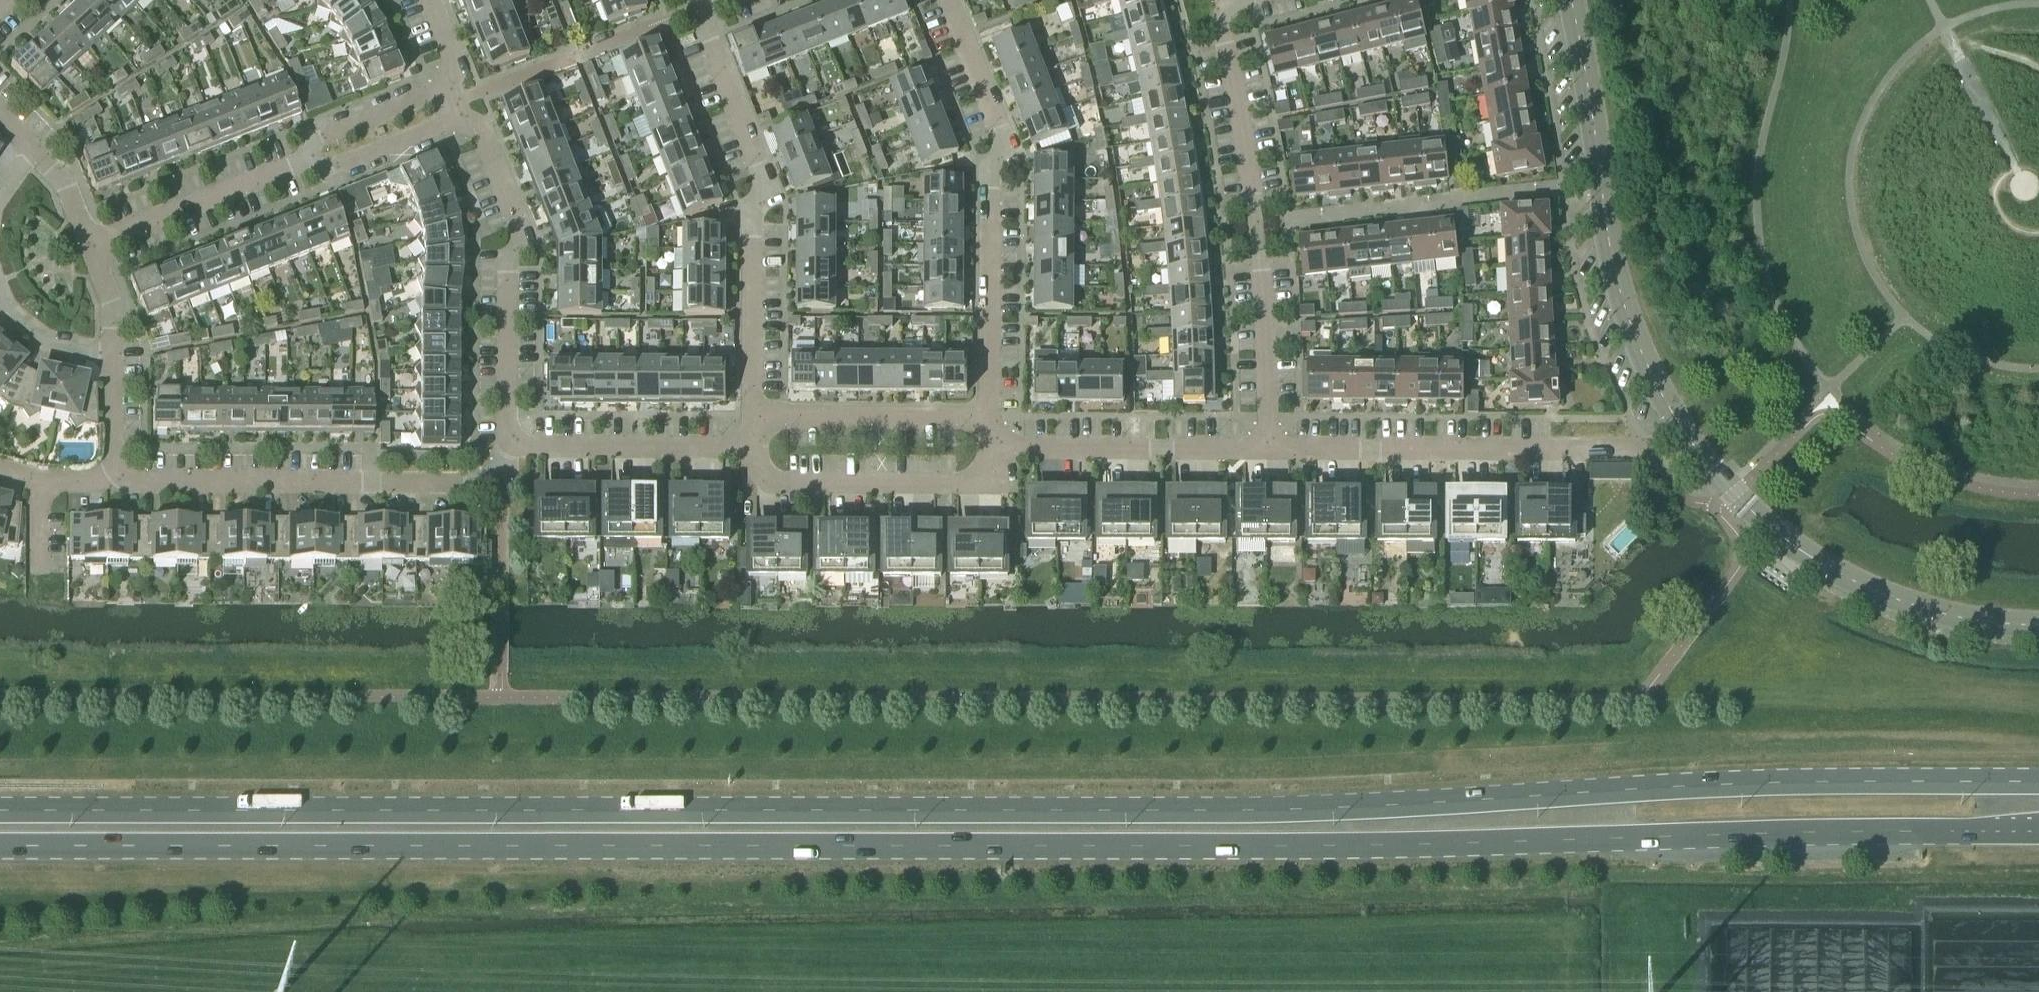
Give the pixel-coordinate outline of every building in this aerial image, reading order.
[(102,0),(77,0),(75,2),(104,34),(120,19),(102,0)] [(131,0),(102,0),(120,19),(136,4),(131,0)] [(234,0),(232,0),(225,5),(230,13),(239,7),(234,0)] [(258,0),(251,0),(248,2),(254,11),(262,6),(258,0)] [(344,0),(317,0),(317,8),(330,13),(344,0)] [(368,0),(344,0),(330,13),(331,14),(329,23),(341,29),(373,7),(368,0)] [(462,1),(465,10),(490,0),(462,0),(462,1)] [(509,0),(490,0),(465,10),(468,18),(473,20),(476,28),(514,14),(509,0)] [(644,0),(609,0),(601,3),(609,24),(611,23),(616,25),(626,21),(628,16),(647,9),(644,0)] [(857,0),(841,0),(835,3),(848,37),(868,29),(857,0)] [(880,0),(857,0),(868,29),(888,21),(880,0)] [(904,0),(880,0),(888,21),(909,13),(904,0)] [(1024,0),(1021,0),(1012,3),(1015,11),(1026,6),(1024,0)] [(1162,2),(1160,3),(1160,0),(1120,0),(1124,15),(1163,4),(1162,2)] [(1404,4),(1403,0),(1399,0),(1392,2),(1403,43),(1405,53),(1427,47),(1415,1),(1404,4)] [(1432,0),(1421,0),(1423,9),(1433,6),(1432,0)] [(1512,0),(1466,0),(1468,12),(1513,4),(1512,0)] [(104,34),(75,2),(67,9),(69,11),(61,19),(88,48),(104,34)] [(572,14),(568,2),(560,5),(564,17),(572,14)] [(1403,43),(1392,2),(1381,4),(1383,9),(1373,12),(1382,49),(1403,43)] [(848,37),(835,3),(814,11),(828,45),(848,37)] [(1166,24),(1164,18),(1166,17),(1163,4),(1124,15),(1128,31),(1115,34),(1118,44),(1131,40),(1130,36),(1169,26),(1168,24),(1166,24)] [(1515,30),(1517,27),(1516,20),(1513,18),(1511,6),(1513,5),(1513,4),(1468,12),(1469,13),(1471,13),(1476,40),(1516,32),(1515,30)] [(230,13),(225,5),(216,11),(221,19),(230,13)] [(268,15),(262,6),(254,11),(259,20),(268,15)] [(351,49),(385,30),(380,21),(383,18),(375,11),(373,7),(341,29),(342,31),(340,39),(351,47),(351,49)] [(559,19),(554,8),(546,11),(550,23),(559,19)] [(251,18),(246,10),(237,16),(242,24),(251,18)] [(1382,49),(1373,12),(1362,15),(1361,10),(1350,12),(1361,54),(1382,49)] [(828,45),(814,11),(794,19),(808,53),(828,45)] [(1361,54),(1350,12),(1340,15),(1341,20),(1331,23),(1340,59),(1361,54)] [(522,34),(514,14),(476,28),(479,36),(477,41),(480,49),(522,34)] [(577,26),(572,14),(564,17),(569,29),(577,26)] [(987,22),(984,14),(973,19),(976,26),(987,22)] [(242,24),(237,16),(228,21),(233,30),(242,24)] [(88,48),(61,19),(52,27),(50,25),(43,31),(72,63),(88,48)] [(563,31),(559,19),(550,23),(555,34),(563,31)] [(808,53),(794,19),(774,26),(788,61),(808,53)] [(1340,59),(1331,23),(1320,26),(1319,21),(1308,23),(1319,65),(1340,59)] [(202,31),(197,23),(187,28),(192,36),(202,31)] [(1080,35),(1077,23),(1069,25),(1072,37),(1080,35)] [(1319,65),(1308,23),(1298,26),(1299,31),(1289,34),(1298,70),(1319,65)] [(788,61),(774,26),(754,34),(768,69),(788,61)] [(1171,46),(1170,39),(1172,38),(1169,26),(1130,36),(1131,40),(1135,57),(1174,47),(1174,45),(1171,46)] [(281,36),(275,27),(267,32),(273,42),(281,36)] [(1443,45),(1439,27),(1429,30),(1433,48),(1443,45)] [(192,36),(187,28),(178,34),(183,42),(192,36)] [(394,53),(391,44),(394,42),(387,34),(385,30),(351,49),(348,57),(358,66),(359,67),(394,53)] [(1036,50),(1028,30),(994,44),(1002,64),(1036,50)] [(72,63),(43,31),(36,38),(38,40),(29,48),(56,78),(72,63)] [(1521,60),(1518,47),(1520,44),(1519,37),(1516,35),(1516,32),(1476,40),(1481,67),(1521,60)] [(214,42),(209,34),(200,39),(205,47),(214,42)] [(530,55),(522,34),(480,49),(484,59),(489,61),(492,70),(511,62),(516,64),(526,60),(528,56),(530,55)] [(768,69),(754,34),(733,42),(747,77),(768,69)] [(1118,44),(1115,34),(1103,37),(1105,47),(1118,44)] [(1298,70),(1289,34),(1267,39),(1276,76),(1298,70)] [(1083,46),(1080,35),(1072,37),(1075,48),(1083,46)] [(287,45),(281,36),(273,42),(279,50),(287,45)] [(205,47),(200,39),(191,45),(196,53),(205,47)] [(629,76),(671,60),(667,50),(662,48),(659,40),(640,47),(635,45),(625,49),(623,53),(621,54),(629,76)] [(1448,63),(1443,45),(1433,48),(1438,65),(1448,63)] [(164,54),(159,46),(150,52),(155,60),(164,54)] [(1176,68),(1175,61),(1177,60),(1174,47),(1135,57),(1139,73),(1140,78),(1179,69),(1179,67),(1176,68)] [(56,78),(29,48),(10,66),(26,82),(28,80),(40,93),(56,78)] [(1044,71),(1036,50),(1002,64),(1010,84),(1044,71)] [(932,58),(929,51),(918,55),(921,63),(932,58)] [(155,60),(150,52),(141,57),(146,65),(155,60)] [(403,74),(399,64),(402,62),(395,54),(394,53),(359,67),(359,68),(356,76),(348,79),(354,93),(403,74)] [(176,65),(171,57),(162,62),(167,71),(176,65)] [(300,69),(296,59),(287,62),(291,72),(300,69)] [(675,81),(672,73),(674,68),(671,60),(629,76),(637,96),(675,81)] [(1526,87),(1523,75),(1525,72),(1524,65),(1521,63),(1521,60),(1481,67),(1486,95),(1526,87)] [(167,71),(162,62),(153,68),(158,76),(167,71)] [(601,87),(591,62),(583,66),(593,90),(601,87)] [(897,72),(895,64),(883,69),(886,76),(897,72)] [(1091,77),(1088,66),(1080,68),(1083,79),(1091,77)] [(127,77),(122,69),(113,75),(118,83),(127,77)] [(304,79),(300,69),(291,72),(295,82),(304,79)] [(886,76),(883,69),(872,73),(875,80),(886,76)] [(1181,89),(1180,82),(1182,82),(1179,69),(1140,78),(1139,73),(1126,76),(1128,85),(1141,82),(1144,99),(1184,91),(1183,89),(1181,89)] [(934,91),(926,70),(891,84),(899,104),(934,91)] [(1052,91),(1044,71),(1010,84),(1018,104),(1052,91)] [(301,114),(285,73),(264,81),(279,119),(290,114),(291,117),(301,114)] [(118,83),(113,75),(104,81),(109,89),(118,83)] [(1128,85),(1126,76),(1112,79),(1115,88),(1128,85)] [(1093,89),(1091,77),(1083,79),(1085,91),(1093,89)] [(1428,88),(1426,78),(1412,81),(1414,91),(1428,88)] [(130,94),(139,88),(134,80),(125,86),(130,94)] [(587,92),(582,80),(574,83),(579,95),(587,92)] [(857,87),(854,80),(843,84),(846,92),(857,87)] [(279,119),(264,81),(244,89),(259,130),(269,126),(268,123),(279,119)] [(686,100),(683,91),(678,89),(675,81),(637,96),(645,116),(686,100)] [(1414,91),(1412,81),(1399,83),(1401,93),(1414,91)] [(1449,101),(1447,83),(1436,84),(1438,103),(1449,101)] [(550,106),(542,85),(535,84),(525,88),(523,92),(504,100),(508,109),(506,113),(509,122),(550,106)] [(846,92),(843,84),(832,89),(835,96),(846,92)] [(130,94),(125,86),(116,91),(121,99),(130,94)] [(312,95),(308,86),(298,90),(302,99),(312,95)] [(1385,96),(1383,86),(1370,88),(1372,99),(1385,96)] [(605,98),(601,87),(593,90),(597,101),(605,98)] [(1531,115),(1532,109),(1531,102),(1528,100),(1526,87),(1486,95),(1491,122),(1531,115)] [(1372,99),(1370,88),(1356,91),(1358,101),(1372,99)] [(259,130),(244,89),(224,97),(239,134),(250,130),(251,133),(259,130)] [(942,111),(934,91),(899,104),(907,125),(942,111)] [(1060,111),(1052,91),(1018,104),(1025,124),(1060,111)] [(1186,103),(1184,91),(1144,99),(1147,115),(1134,118),(1136,127),(1149,124),(1148,120),(1188,111),(1188,110),(1186,111),(1184,104),(1186,103)] [(592,104),(587,92),(579,95),(583,107),(592,104)] [(90,101),(85,93),(76,98),(81,106),(90,101)] [(1342,104),(1341,94),(1327,96),(1329,107),(1342,104)] [(1430,105),(1428,94),(1414,97),(1416,107),(1430,105)] [(817,103),(814,96),(803,100),(806,108),(817,103)] [(1329,107),(1327,96),(1314,99),(1315,109),(1329,107)] [(239,134),(224,97),(204,105),(219,145),(229,142),(228,139),(239,134)] [(1416,107),(1414,97),(1401,99),(1403,110),(1416,107)] [(81,106),(76,98),(67,104),(72,112),(81,106)] [(850,110),(845,99),(838,102),(842,113),(850,110)] [(653,136),(691,121),(687,112),(690,108),(686,100),(645,116),(653,136)] [(806,108),(803,100),(792,104),(795,112),(806,108)] [(1451,120),(1449,101),(1438,103),(1440,121),(1451,120)] [(1387,112),(1385,102),(1372,105),(1374,115),(1387,112)] [(102,112),(97,103),(88,109),(93,117),(102,112)] [(1290,114),(1288,104),(1274,106),(1276,116),(1290,114)] [(219,145),(204,105),(184,113),(198,150),(209,146),(210,149),(219,145)] [(1374,115),(1372,105),(1358,107),(1360,117),(1374,115)] [(558,126),(550,106),(509,122),(513,131),(517,133),(520,141),(558,126)] [(868,117),(863,106),(856,109),(860,120),(868,117)] [(93,117),(88,109),(79,115),(84,123),(93,117)] [(1345,121),(1343,110),(1329,113),(1331,123),(1345,121)] [(950,131),(942,111),(907,125),(915,145),(950,131)] [(1068,132),(1060,111),(1025,124),(1034,146),(1068,132)] [(1190,133),(1188,126),(1191,125),(1188,111),(1148,120),(1149,124),(1152,141),(1192,134),(1192,132),(1190,133)] [(198,150),(184,113),(164,121),(180,161),(189,157),(188,154),(198,150)] [(1331,123),(1329,113),(1316,115),(1318,125),(1331,123)] [(771,121),(768,114),(757,118),(760,125),(771,121)] [(617,127),(612,115),(604,118),(608,130),(617,127)] [(1535,142),(1533,130),(1535,127),(1534,120),(1531,118),(1531,115),(1491,122),(1496,149),(1493,149),(1493,150),(1538,142),(1538,141),(1535,142)] [(815,137),(807,117),(773,130),(781,150),(815,137)] [(872,128),(868,117),(860,120),(865,131),(872,128)] [(1136,127),(1134,118),(1121,120),(1123,130),(1136,127)] [(603,132),(598,120),(590,124),(595,135),(603,132)] [(1293,130),(1291,120),(1277,122),(1279,133),(1293,130)] [(180,161),(164,121),(144,128),(158,166),(169,162),(170,165),(180,161)] [(702,140),(698,131),(694,129),(691,121),(653,136),(661,156),(702,140)] [(1104,137),(1101,125),(1093,127),(1096,139),(1104,137)] [(566,146),(558,126),(520,141),(523,149),(521,154),(525,162),(566,146)] [(621,138),(617,127),(608,130),(613,142),(621,138)] [(158,166),(144,128),(123,136),(139,177),(149,173),(147,170),(158,166)] [(862,142),(858,131),(851,134),(855,145),(862,142)] [(958,152),(950,131),(915,145),(923,166),(958,152)] [(607,144),(603,132),(595,135),(599,147),(607,144)] [(1194,154),(1192,147),(1195,147),(1192,134),(1152,141),(1155,158),(1142,160),(1144,169),(1157,167),(1156,162),(1196,156),(1196,154),(1194,154)] [(139,177),(123,136),(104,144),(118,181),(129,177),(130,180),(139,177)] [(823,157),(815,137),(781,150),(788,170),(823,157)] [(1106,149),(1104,137),(1096,139),(1098,150),(1106,149)] [(1426,188),(1421,145),(1420,137),(1398,140),(1399,148),(1404,185),(1414,184),(1415,189),(1426,188)] [(1461,157),(1459,138),(1449,139),(1451,158),(1461,157)] [(669,176),(707,162),(703,153),(705,148),(702,140),(661,156),(669,176)] [(867,153),(862,142),(855,145),(859,156),(867,153)] [(1543,170),(1538,142),(1493,150),(1498,179),(1543,170)] [(1447,180),(1443,143),(1421,145),(1426,188),(1436,187),(1436,181),(1447,180)] [(118,181),(104,144),(83,152),(89,169),(86,170),(94,191),(118,181)] [(574,167),(566,146),(525,162),(528,171),(533,173),(536,181),(574,167)] [(879,146),(872,149),(876,160),(883,157),(879,146)] [(1404,185),(1399,148),(1378,150),(1383,193),(1394,192),(1393,186),(1404,185)] [(1383,193),(1378,150),(1356,153),(1361,190),(1371,189),(1372,194),(1383,193)] [(1361,190),(1356,153),(1335,155),(1340,198),(1351,197),(1350,191),(1361,190)] [(632,167),(628,155),(619,159),(624,170),(632,167)] [(1340,198),(1335,155),(1313,158),(1318,195),(1328,194),(1329,199),(1340,198)] [(408,189),(410,193),(444,175),(439,167),(442,164),(435,158),(434,156),(386,175),(385,173),(338,191),(344,208),(354,204),(358,213),(372,207),(365,190),(388,181),(389,185),(408,189)] [(1197,176),(1196,169),(1198,169),(1196,156),(1156,162),(1157,167),(1159,184),(1199,177),(1199,176),(1197,176)] [(831,178),(823,157),(788,170),(797,192),(831,178)] [(888,168),(883,157),(876,160),(880,171),(888,168)] [(1073,180),(1073,157),(1036,157),(1036,179),(1073,180)] [(1318,195),(1313,158),(1291,160),(1295,198),(1318,195)] [(1144,169),(1142,160),(1129,162),(1130,171),(1144,169)] [(619,172),(614,161),(606,164),(610,176),(619,172)] [(718,180),(714,171),(710,169),(707,162),(669,176),(676,196),(718,180)] [(582,187),(574,167),(536,181),(539,190),(537,194),(541,203),(582,187)] [(637,179),(632,167),(624,170),(629,182),(637,179)] [(1465,190),(1463,169),(1452,170),(1455,191),(1465,190)] [(623,185),(619,172),(610,176),(615,188),(623,185)] [(453,198),(450,190),(452,187),(446,179),(444,175),(410,193),(410,194),(407,203),(417,212),(417,213),(453,198)] [(1200,198),(1199,191),(1201,191),(1199,177),(1159,184),(1162,200),(1149,202),(1150,211),(1163,210),(1163,205),(1203,199),(1202,198),(1200,198)] [(963,201),(963,179),(926,178),(926,201),(963,201)] [(1073,201),(1073,180),(1036,179),(1036,201),(1073,201)] [(723,202),(719,193),(721,189),(718,180),(676,196),(685,217),(723,202)] [(590,207),(582,187),(541,203),(544,212),(549,214),(552,222),(590,207)] [(1114,200),(1112,188),(1104,189),(1106,201),(1114,200)] [(892,201),(892,189),(884,189),(884,201),(892,201)] [(648,207),(643,196),(635,199),(640,210),(648,207)] [(349,238),(334,197),(324,201),(325,204),(314,208),(328,246),(349,238)] [(459,223),(457,214),(460,212),(454,203),(453,198),(417,213),(413,221),(422,232),(422,233),(459,223)] [(640,210),(635,199),(627,202),(632,214),(640,210)] [(1203,220),(1202,213),(1204,213),(1203,199),(1163,205),(1163,210),(1165,226),(1205,221),(1205,220),(1203,220)] [(835,222),(835,200),(798,200),(798,222),(835,222)] [(1115,212),(1114,200),(1106,201),(1107,213),(1115,212)] [(892,213),(892,201),(884,201),(884,213),(892,213)] [(963,223),(963,201),(926,201),(926,223),(963,223)] [(1073,223),(1073,201),(1036,201),(1036,223),(1073,223)] [(1150,211),(1149,202),(1135,204),(1137,213),(1150,211)] [(358,213),(354,204),(344,208),(348,217),(358,213)] [(610,227),(604,209),(597,206),(591,209),(590,207),(552,222),(556,232),(553,237),(555,246),(602,237),(601,236),(608,233),(610,227)] [(648,207),(640,210),(632,214),(635,220),(651,214),(648,207)] [(1549,236),(1547,207),(1502,210),(1504,239),(1549,236)] [(328,246),(314,208),(303,213),(302,210),(293,213),(308,254),(328,246)] [(1469,229),(1467,208),(1457,209),(1459,231),(1469,229)] [(877,222),(877,210),(869,210),(869,222),(877,222)] [(308,254),(293,213),(283,217),(285,220),(274,224),(288,261),(308,254)] [(685,221),(685,226),(691,226),(709,227),(709,217),(685,221)] [(1457,259),(1452,222),(1441,223),(1440,218),(1429,219),(1434,262),(1457,259)] [(1434,262),(1429,219),(1418,220),(1419,226),(1408,227),(1413,264),(1434,262)] [(363,231),(359,221),(351,224),(354,234),(363,231)] [(1206,242),(1205,235),(1207,235),(1205,221),(1165,226),(1167,243),(1154,245),(1155,254),(1168,253),(1168,248),(1208,244),(1208,242),(1206,242)] [(835,243),(835,222),(798,222),(798,243),(835,243)] [(877,234),(877,222),(869,222),(869,234),(877,234)] [(464,237),(460,227),(459,223),(422,233),(416,241),(424,252),(424,253),(462,248),(461,239),(464,237)] [(962,244),(963,223),(926,223),(925,244),(962,244)] [(1073,244),(1073,223),(1036,223),(1036,244),(1073,244)] [(1413,264),(1408,227),(1398,228),(1397,223),(1386,224),(1391,267),(1413,264)] [(288,261),(274,224),(263,228),(262,225),(253,229),(268,269),(288,261)] [(1391,267),(1386,224),(1376,225),(1376,231),(1365,232),(1370,269),(1391,267)] [(729,249),(729,240),(725,236),(725,227),(691,226),(685,226),(684,226),(684,249),(729,249)] [(1365,232),(1355,233),(1354,228),(1343,229),(1348,272),(1350,283),(1371,280),(1370,269),(1365,232)] [(268,269),(253,229),(243,233),(244,236),(233,240),(248,277),(268,269)] [(1348,272),(1343,229),(1333,230),(1333,236),(1323,237),(1327,274),(1348,272)] [(367,241),(363,231),(354,234),(358,244),(367,241)] [(892,244),(892,232),(884,232),(884,244),(892,244)] [(1119,244),(1118,232),(1110,232),(1111,244),(1119,244)] [(1550,259),(1550,252),(1547,249),(1547,237),(1549,237),(1549,236),(1504,239),(1506,239),(1508,266),(1548,264),(1548,261),(1550,259)] [(602,270),(602,238),(602,237),(555,246),(557,256),(561,259),(561,270),(602,270)] [(1327,274),(1323,237),(1300,239),(1305,277),(1327,274)] [(248,277),(233,240),(223,244),(221,241),(212,245),(228,285),(248,277)] [(835,265),(835,243),(798,243),(798,265),(835,265)] [(892,256),(892,244),(884,244),(883,256),(892,256)] [(962,266),(962,244),(925,244),(925,266),(962,266)] [(1073,266),(1073,244),(1036,244),(1036,266),(1073,266)] [(1120,256),(1119,244),(1111,244),(1112,256),(1120,256)] [(1208,264),(1207,257),(1209,257),(1208,244),(1168,248),(1168,253),(1170,269),(1210,266),(1210,264),(1208,264)] [(228,285),(212,245),(203,248),(204,251),(194,255),(208,293),(228,285)] [(1155,254),(1154,245),(1140,246),(1141,255),(1155,254)] [(462,273),(462,264),(466,263),(462,252),(462,248),(424,253),(424,254),(417,260),(424,272),(423,274),(462,273)] [(646,262),(646,249),(638,249),(638,261),(646,262)] [(655,261),(655,249),(646,249),(646,262),(655,261)] [(725,262),(729,259),(729,249),(684,249),(684,271),(725,271),(725,262)] [(1474,268),(1472,249),(1461,251),(1464,269),(1474,268)] [(877,266),(877,253),(869,254),(869,266),(877,266)] [(208,293),(194,255),(182,260),(181,257),(172,260),(188,301),(208,293)] [(188,301),(172,260),(163,264),(164,267),(153,271),(168,309),(188,301)] [(372,271),(370,260),(361,262),(363,273),(372,271)] [(1549,292),(1549,279),(1551,277),(1551,269),(1548,267),(1548,264),(1508,266),(1509,294),(1549,292)] [(835,287),(835,265),(798,265),(798,286),(835,287)] [(877,277),(877,266),(869,266),(869,277),(877,277)] [(962,288),(962,266),(925,266),(925,288),(962,288)] [(1072,288),(1073,266),(1036,266),(1035,287),(1072,288)] [(1211,279),(1210,266),(1170,269),(1171,286),(1158,287),(1159,297),(1172,296),(1172,291),(1212,288),(1212,286),(1210,286),(1209,279),(1211,279)] [(1476,286),(1474,268),(1464,269),(1466,287),(1476,286)] [(602,292),(602,270),(561,270),(561,279),(557,282),(557,292),(602,292)] [(168,309),(153,271),(129,281),(137,301),(140,300),(147,317),(168,309)] [(374,281),(372,271),(363,273),(365,283),(374,281)] [(729,292),(729,283),(725,279),(725,271),(684,271),(684,292),(729,292)] [(464,288),(462,278),(462,273),(423,274),(416,280),(421,293),(421,294),(459,298),(460,289),(464,288)] [(891,287),(891,275),(883,275),(883,287),(891,287)] [(1124,287),(1123,275),(1114,276),(1115,288),(1124,287)] [(640,292),(640,279),(631,280),(631,292),(640,292)] [(655,292),(655,280),(646,279),(646,292),(655,292)] [(835,309),(835,287),(798,286),(798,309),(835,309)] [(891,299),(891,287),(883,287),(883,299),(891,299)] [(1072,310),(1072,288),(1035,287),(1035,310),(1072,310)] [(1124,299),(1124,287),(1115,288),(1116,300),(1124,299)] [(1159,297),(1158,287),(1144,288),(1145,298),(1159,297)] [(962,310),(962,288),(925,288),(925,309),(962,310)] [(1213,301),(1212,288),(1172,291),(1172,296),(1173,312),(1214,310),(1214,308),(1211,308),(1211,301),(1213,301)] [(602,315),(602,292),(557,292),(557,301),(561,305),(561,315),(602,315)] [(640,305),(640,292),(631,292),(631,305),(640,305)] [(655,305),(655,292),(646,292),(646,305),(655,305)] [(725,315),(725,305),(729,302),(729,292),(684,292),(684,315),(725,315)] [(1551,320),(1550,307),(1552,305),(1552,297),(1550,295),(1549,292),(1509,294),(1511,322),(1551,320)] [(459,317),(459,309),(462,308),(459,299),(459,298),(421,294),(414,301),(421,313),(421,314),(459,317)] [(1453,309),(1452,298),(1439,299),(1439,309),(1453,309)] [(1439,309),(1439,299),(1425,300),(1425,310),(1439,309)] [(379,311),(378,305),(378,300),(368,302),(370,313),(379,311)] [(877,312),(877,300),(869,300),(869,312),(877,312)] [(363,311),(361,301),(351,303),(353,312),(363,311)] [(1410,311),(1409,301),(1395,302),(1396,312),(1410,311)] [(1396,312),(1395,302),(1382,302),(1382,313),(1396,312)] [(353,312),(351,303),(341,305),(342,314),(353,312)] [(1366,314),(1366,303),(1352,304),(1353,314),(1366,314)] [(1353,314),(1352,304),(1338,305),(1339,315),(1353,314)] [(1314,316),(1314,306),(1299,307),(1300,317),(1314,316)] [(1472,324),(1472,306),(1462,306),(1462,324),(1472,324)] [(320,319),(318,309),(308,311),(310,321),(320,319)] [(1212,331),(1212,324),(1214,323),(1214,310),(1173,312),(1174,329),(1161,330),(1161,339),(1175,339),(1174,334),(1215,332),(1215,330),(1212,331)] [(310,321),(308,311),(297,313),(299,323),(310,321)] [(381,321),(379,311),(370,313),(372,323),(381,321)] [(462,330),(459,319),(459,317),(421,314),(421,319),(414,326),(420,338),(420,340),(459,340),(459,331),(462,330)] [(1453,325),(1453,315),(1439,316),(1440,326),(1453,325)] [(1440,326),(1439,316),(1425,316),(1426,327),(1440,326)] [(277,327),(275,317),(265,319),(266,329),(277,327)] [(362,327),(360,317),(350,319),(351,329),(362,327)] [(1410,328),(1409,317),(1396,318),(1396,328),(1410,328)] [(892,326),(892,318),(880,318),(880,326),(892,326)] [(923,326),(923,318),(912,318),(911,326),(923,326)] [(935,326),(935,318),(923,318),(923,326),(935,326)] [(972,327),(972,319),(961,318),(961,326),(972,327)] [(1396,328),(1396,318),(1382,319),(1383,329),(1396,328)] [(266,329),(265,319),(254,321),(256,331),(266,329)] [(351,329),(350,319),(339,321),(341,331),(351,329)] [(1037,327),(1037,319),(1025,319),(1025,327),(1037,327)] [(1126,327),(1126,319),(1114,319),(1114,327),(1126,327)] [(1353,331),(1353,320),(1339,321),(1339,331),(1353,331)] [(1367,330),(1366,320),(1353,320),(1353,331),(1367,330)] [(1554,343),(1554,336),(1552,333),(1551,320),(1511,322),(1512,350),(1552,348),(1552,345),(1554,343)] [(574,329),(574,321),(562,321),(562,329),(574,329)] [(587,329),(587,321),(574,321),(574,329),(587,329)] [(617,329),(617,321),(605,321),(605,329),(617,329)] [(630,330),(630,321),(617,321),(617,329),(630,330)] [(661,330),(661,321),(648,321),(648,330),(661,330)] [(673,330),(673,321),(661,321),(661,330),(673,330)] [(704,330),(704,321),(691,321),(691,330),(704,330)] [(716,330),(716,321),(704,321),(704,330),(716,330)] [(1315,333),(1315,322),(1300,323),(1301,334),(1315,333)] [(1472,343),(1472,324),(1462,324),(1462,343),(1472,343)] [(233,335),(232,325),(221,327),(221,328),(223,337),(233,335)] [(318,335),(317,326),(306,328),(308,337),(318,335)] [(221,328),(221,327),(211,329),(213,339),(223,337),(221,328)] [(308,337),(306,328),(296,329),(297,339),(308,337)] [(1161,339),(1161,330),(1147,330),(1148,340),(1161,339)] [(1215,345),(1215,332),(1174,334),(1175,339),(1175,356),(1216,354),(1216,352),(1213,353),(1213,346),(1215,345)] [(190,343),(188,333),(178,335),(180,345),(190,343)] [(275,343),(273,334),(263,336),(265,345),(275,343)] [(180,345),(178,335),(168,337),(169,347),(180,345)] [(265,345),(263,336),(253,338),(254,347),(265,345)] [(462,351),(459,341),(459,340),(420,340),(420,341),(414,348),(420,360),(420,361),(459,361),(459,352),(462,351)] [(387,351),(385,341),(376,342),(378,353),(387,351)] [(232,351),(230,342),(220,344),(222,353),(232,351)] [(29,369),(20,364),(25,358),(7,343),(0,351),(0,399),(2,399),(10,407),(29,369)] [(222,353),(220,344),(209,346),(211,355),(222,353)] [(1554,375),(1553,363),(1555,360),(1555,353),(1552,351),(1552,348),(1512,350),(1513,377),(1511,378),(1556,376),(1556,375),(1554,375)] [(189,359),(187,350),(177,352),(178,361),(189,359)] [(389,362),(387,351),(378,353),(379,363),(389,362)] [(178,361),(177,352),(166,354),(168,363),(178,361)] [(815,391),(815,354),(793,354),(793,391),(815,391)] [(836,391),(836,354),(815,354),(815,391),(836,391)] [(858,391),(858,354),(836,354),(836,391),(858,391)] [(880,391),(880,354),(858,354),(858,391),(880,391)] [(901,391),(901,354),(880,354),(880,391),(901,391)] [(923,391),(923,354),(901,354),(901,391),(923,391)] [(944,391),(944,354),(923,354),(923,391),(944,391)] [(967,392),(967,354),(944,354),(944,391),(967,392)] [(1216,368),(1216,354),(1175,356),(1176,372),(1161,373),(1161,382),(1176,382),(1176,377),(1216,376),(1216,375),(1214,375),(1214,368),(1216,368)] [(1450,401),(1462,401),(1462,355),(1440,355),(1440,363),(1439,363),(1439,406),(1450,406),(1450,401)] [(574,404),(574,360),(551,360),(551,362),(548,366),(548,376),(551,380),(551,401),(561,401),(564,404),(574,404)] [(596,401),(596,360),(574,360),(574,404),(583,404),(587,401),(596,401)] [(617,404),(617,360),(596,360),(596,401),(604,401),(607,404),(617,404)] [(639,401),(639,360),(617,360),(617,404),(626,404),(630,401),(639,401)] [(660,404),(660,360),(639,360),(639,401),(647,401),(651,404),(660,404)] [(683,401),(682,360),(660,360),(660,404),(670,404),(673,401),(683,401)] [(703,405),(704,360),(682,360),(683,401),(690,401),(694,404),(703,405)] [(726,401),(726,381),(730,377),(730,367),(726,363),(726,360),(704,360),(703,405),(713,405),(716,401),(726,401)] [(462,373),(459,363),(459,361),(420,361),(420,363),(414,369),(420,381),(420,383),(459,383),(459,374),(462,373)] [(1478,380),(1478,362),(1468,362),(1468,380),(1478,380)] [(1331,401),(1331,363),(1303,363),(1303,364),(1302,365),(1302,387),(1302,397),(1309,397),(1309,400),(1331,401)] [(1353,406),(1353,363),(1331,363),(1331,401),(1342,401),(1342,406),(1353,406)] [(1375,401),(1375,363),(1353,363),(1353,406),(1364,406),(1364,401),(1375,401)] [(1396,406),(1396,363),(1375,363),(1375,401),(1385,401),(1385,406),(1396,406)] [(1418,401),(1418,363),(1396,363),(1396,406),(1407,406),(1407,401),(1418,401)] [(1439,406),(1439,363),(1418,363),(1418,401),(1428,401),(1428,406),(1439,406)] [(1057,402),(1058,365),(1035,365),(1035,402),(1057,402)] [(1079,402),(1079,365),(1058,365),(1057,402),(1079,402)] [(1100,402),(1100,365),(1079,365),(1079,402),(1100,402)] [(1123,402),(1123,365),(1100,365),(1100,402),(1123,402)] [(55,412),(64,371),(41,366),(39,374),(29,369),(10,407),(22,409),(29,419),(40,412),(40,409),(55,412)] [(98,426),(97,384),(85,384),(87,376),(64,371),(55,412),(69,415),(68,418),(76,429),(86,423),(97,426),(98,426)] [(1161,382),(1161,373),(1146,373),(1147,383),(1161,382)] [(1217,399),(1216,376),(1176,377),(1176,382),(1176,399),(1184,399),(1184,404),(1205,404),(1205,399),(1217,399)] [(1558,405),(1556,376),(1511,378),(1513,407),(1558,405)] [(389,391),(389,380),(379,380),(379,391),(389,391)] [(462,394),(459,384),(459,383),(420,383),(420,384),(414,391),(420,403),(420,404),(459,405),(459,396),(462,394)] [(179,429),(179,389),(156,389),(156,407),(153,407),(153,429),(179,429)] [(200,433),(200,389),(179,389),(179,429),(190,429),(190,433),(200,433)] [(221,429),(221,389),(200,389),(200,433),(210,432),(210,429),(221,429)] [(243,433),(243,389),(221,389),(221,429),(233,429),(233,433),(243,433)] [(265,429),(265,390),(243,389),(243,433),(253,433),(253,429),(265,429)] [(286,433),(286,390),(265,390),(265,429),(276,429),(276,433),(286,433)] [(308,430),(308,390),(286,390),(286,433),(296,433),(296,430),(308,430)] [(329,433),(329,390),(308,390),(308,430),(319,430),(319,433),(329,433)] [(351,430),(351,390),(329,390),(329,433),(339,433),(339,430),(351,430)] [(373,433),(373,390),(351,390),(351,430),(363,430),(363,433),(373,433)] [(389,401),(389,391),(379,391),(379,401),(389,401)] [(1478,413),(1478,392),(1468,392),(1468,413),(1478,413)] [(462,416),(459,406),(459,405),(420,404),(420,406),(414,412),(420,425),(420,426),(459,426),(458,417),(462,416)] [(389,434),(389,423),(379,423),(379,434),(389,434)] [(459,449),(459,439),(462,438),(459,428),(459,426),(420,426),(420,428),(414,434),(420,446),(420,449),(459,449)] [(389,444),(389,434),(379,434),(379,444),(389,444)] [(566,540),(566,489),(544,489),(544,496),(538,496),(537,540),(566,540)] [(595,540),(595,496),(589,496),(589,489),(566,489),(566,540),(595,540)] [(633,540),(633,489),(611,489),(611,496),(604,496),(605,540),(633,540)] [(662,540),(662,496),(656,496),(656,489),(633,489),(633,540),(662,540)] [(700,540),(700,489),(678,489),(678,496),(672,496),(672,540),(700,540)] [(729,540),(729,496),(723,496),(723,489),(700,489),(700,540),(729,540)] [(1057,541),(1057,490),(1034,490),(1034,497),(1028,497),(1028,541),(1057,541)] [(1086,541),(1086,497),(1080,497),(1080,490),(1057,490),(1057,541),(1086,541)] [(1126,542),(1127,490),(1104,490),(1104,498),(1098,498),(1098,541),(1126,542)] [(1155,542),(1156,498),(1149,498),(1149,490),(1127,490),(1126,542),(1155,542)] [(1197,542),(1197,491),(1174,491),(1174,498),(1168,498),(1168,542),(1197,542)] [(1225,542),(1226,498),(1219,498),(1219,491),(1197,491),(1197,542),(1225,542)] [(1266,542),(1266,491),(1244,491),(1244,498),(1238,498),(1238,542),(1266,542)] [(1295,542),(1295,498),(1289,498),(1289,491),(1266,491),(1266,542),(1295,542)] [(1336,542),(1336,491),(1314,491),(1314,498),(1308,498),(1308,542),(1336,542)] [(1365,542),(1365,498),(1359,498),(1359,491),(1336,491),(1336,542),(1365,542)] [(1406,542),(1406,491),(1384,491),(1384,498),(1378,498),(1377,542),(1406,542)] [(1435,542),(1435,498),(1429,498),(1429,491),(1406,491),(1406,542),(1435,542)] [(1476,542),(1476,491),(1454,491),(1454,498),(1448,498),(1447,542),(1476,542)] [(1505,542),(1505,498),(1499,498),(1499,491),(1476,491),(1476,542),(1505,542)] [(1546,543),(1546,491),(1524,491),(1524,498),(1517,498),(1517,543),(1546,543)] [(1585,518),(1575,518),(1575,499),(1569,499),(1569,492),(1546,491),(1546,543),(1575,543),(1575,536),(1585,536),(1585,518)] [(21,508),(8,507),(8,501),(9,498),(0,495),(0,551),(1,550),(3,549),(5,547),(6,544),(17,545),(21,508)] [(106,565),(106,514),(90,514),(90,517),(71,517),(71,559),(85,559),(84,565),(106,565)] [(140,559),(141,517),(122,517),(122,514),(106,514),(106,565),(128,565),(127,559),(140,559)] [(175,565),(175,514),(159,514),(159,518),(141,517),(140,559),(153,559),(153,565),(175,565)] [(209,560),(209,518),(191,518),(191,514),(175,514),(175,565),(196,565),(196,559),(209,560)] [(243,565),(244,515),(228,514),(228,518),(209,518),(209,560),(222,560),(222,565),(243,565)] [(278,560),(278,518),(260,518),(260,515),(244,515),(243,565),(265,565),(265,560),(278,560)] [(312,566),(313,515),(296,515),(296,518),(278,518),(278,560),(291,560),(291,566),(312,566)] [(347,560),(347,518),(329,518),(329,515),(313,515),(312,566),(334,566),(334,560),(347,560)] [(381,566),(381,515),(365,515),(365,518),(347,518),(347,560),(360,560),(360,566),(381,566)] [(416,560),(416,518),(397,518),(397,515),(381,515),(381,566),(403,566),(403,560),(416,560)] [(450,566),(450,515),(434,515),(434,518),(416,518),(416,560),(429,560),(429,566),(450,566)] [(485,542),(485,518),(466,518),(466,515),(450,515),(450,566),(474,566),(474,578),(469,592),(482,596),(484,593),(489,593),(489,596),(490,596),(490,542),(485,542)] [(778,575),(778,525),(755,524),(755,532),(749,532),(749,575),(778,575)] [(807,576),(807,532),(801,532),(801,525),(778,525),(778,575),(807,576)] [(845,576),(845,525),(822,525),(822,532),(816,532),(816,576),(845,576)] [(874,576),(874,532),(868,532),(868,525),(845,525),(845,576),(874,576)] [(912,576),(912,525),(890,525),(890,532),(883,532),(883,576),(912,576)] [(941,576),(941,532),(935,532),(935,525),(912,525),(912,576),(941,576)] [(979,576),(979,525),(957,525),(957,532),(950,532),(950,576),(979,576)] [(1008,576),(1008,532),(1002,532),(1002,525),(979,525),(979,576),(1008,576)]
